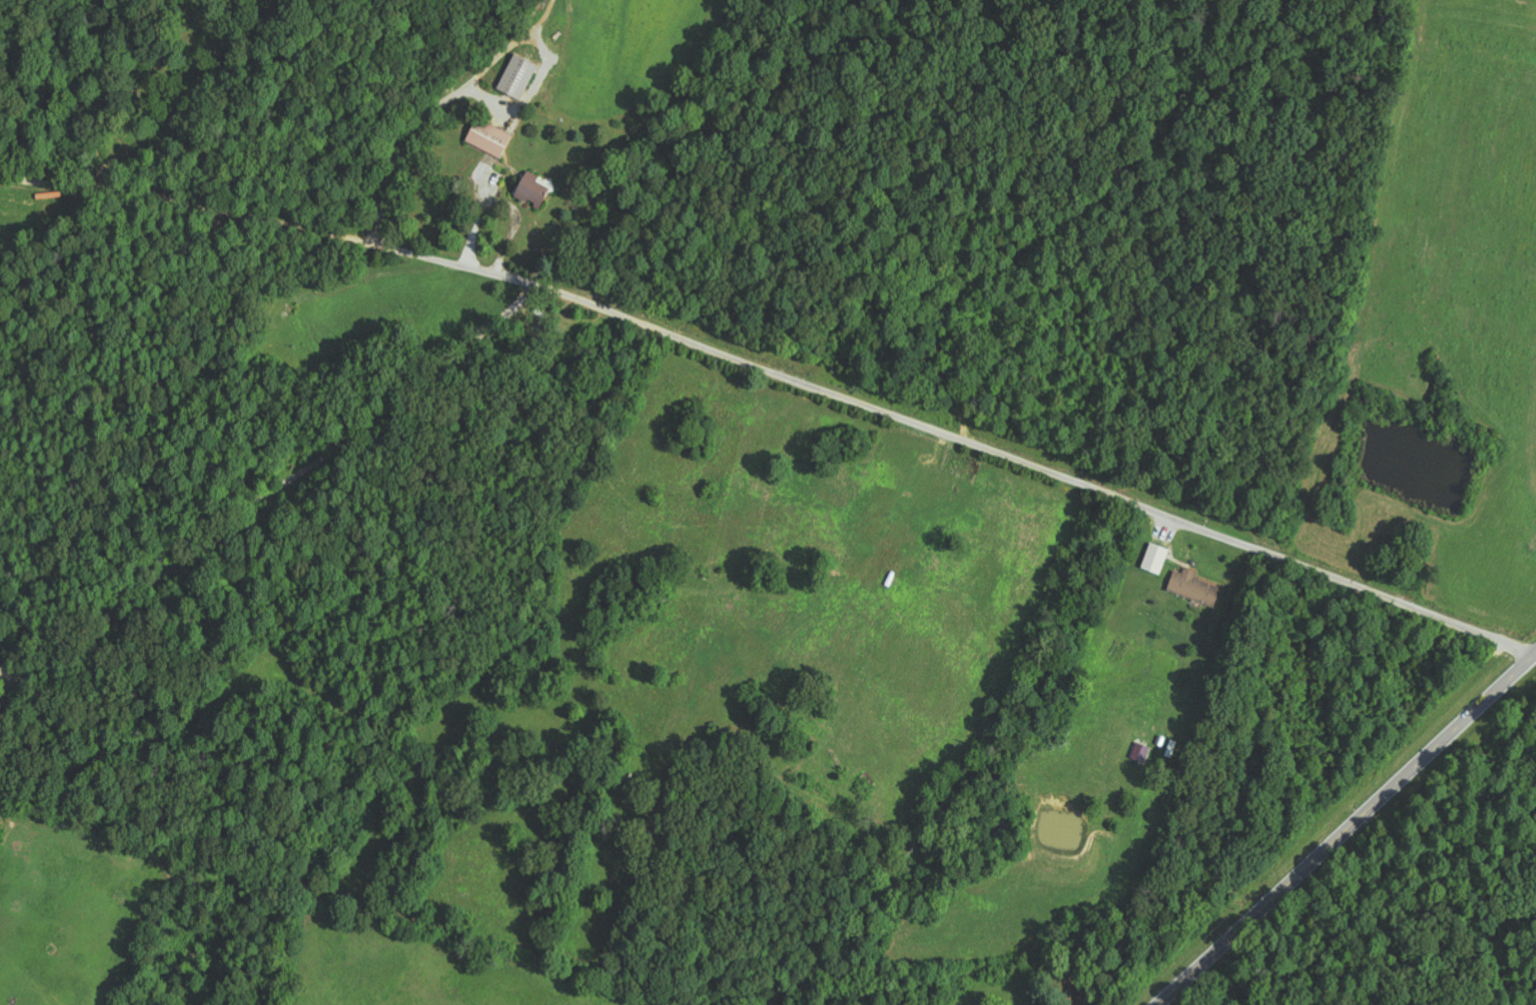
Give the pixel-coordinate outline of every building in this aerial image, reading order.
[(522,101),(539,65),(514,54),(498,89),(522,101)] [(513,136),(477,118),(466,141),(502,159),(513,136)] [(514,196),(540,209),(553,185),(527,172),(514,196)] [(1144,570),(1162,575),(1169,549),(1150,544),(1144,570)] [(1196,579),(1198,573),(1185,568),(1183,573),(1175,571),(1169,590),(1216,607),(1223,588),(1196,579)]
